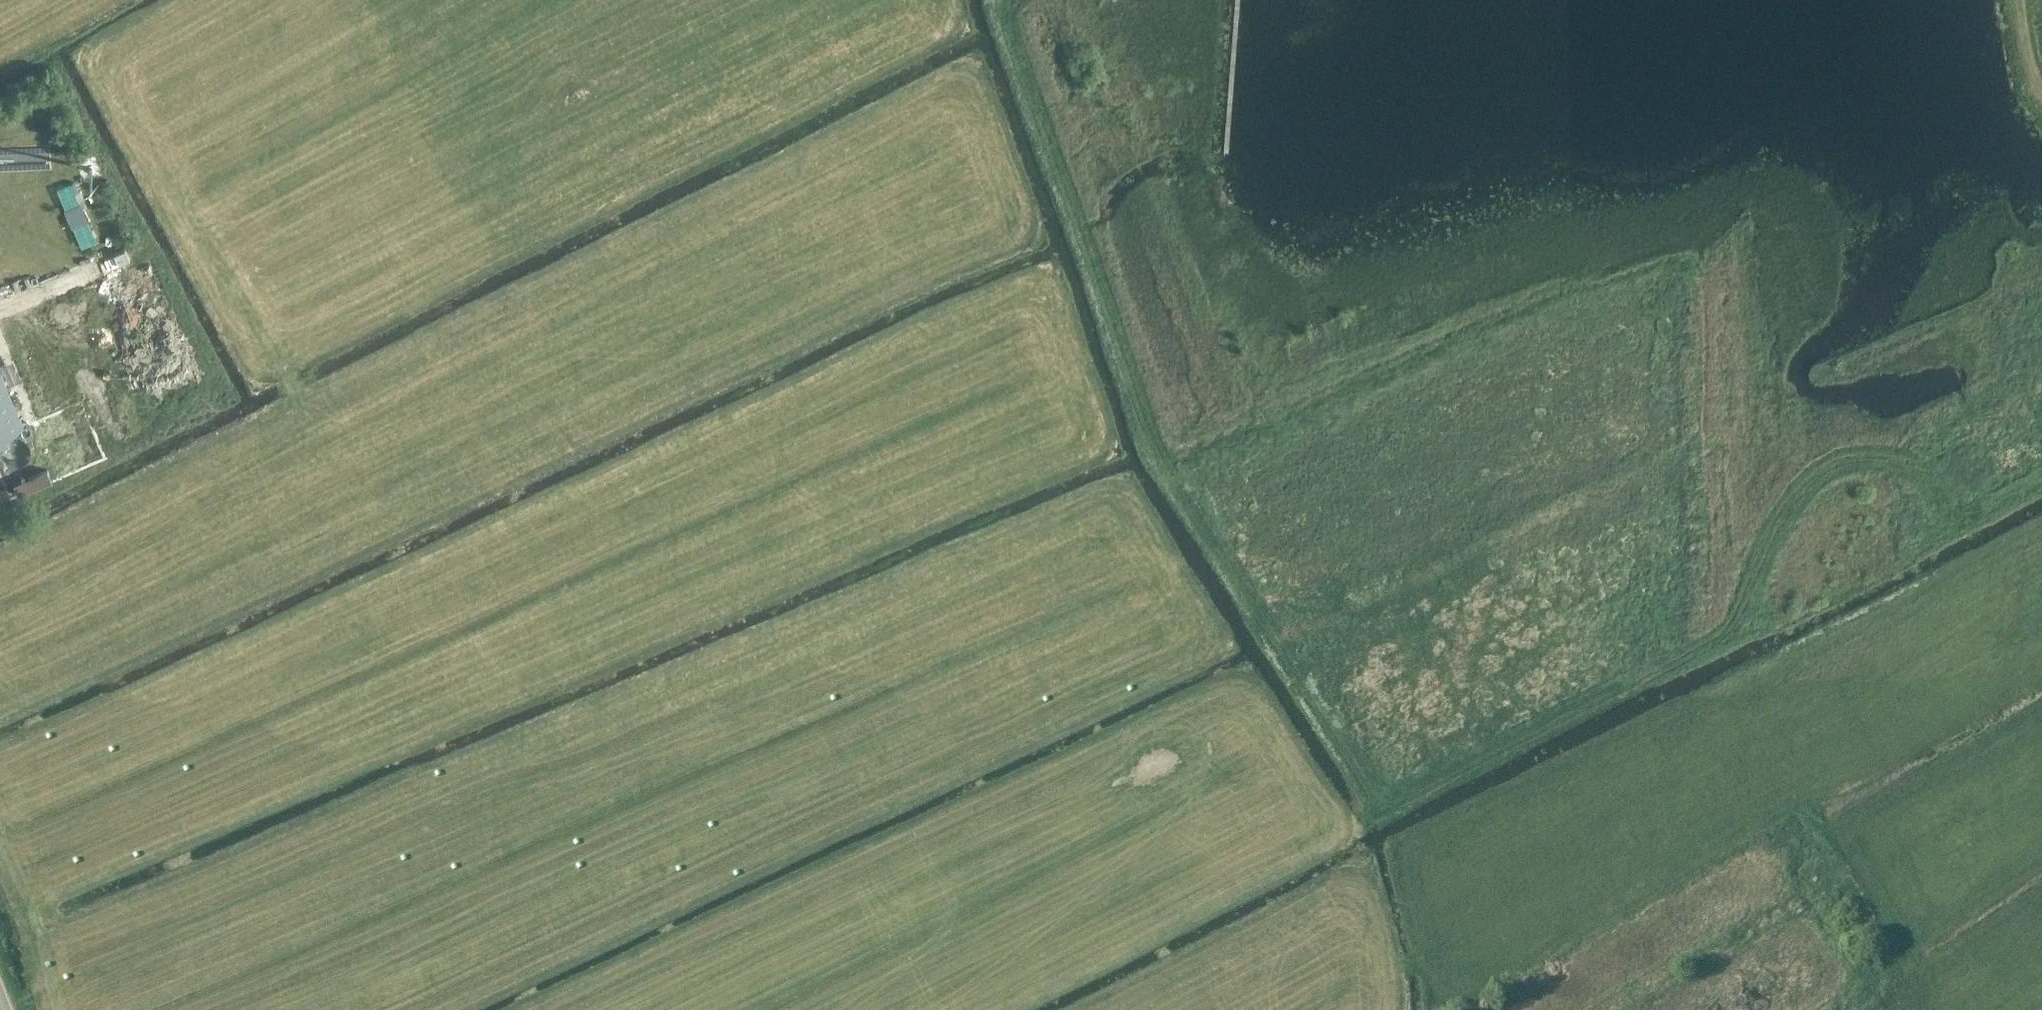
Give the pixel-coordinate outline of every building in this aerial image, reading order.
[(52,289),(0,309),(0,320),(60,474),(115,453),(52,289)] [(20,422),(0,375),(0,431),(20,422)]
